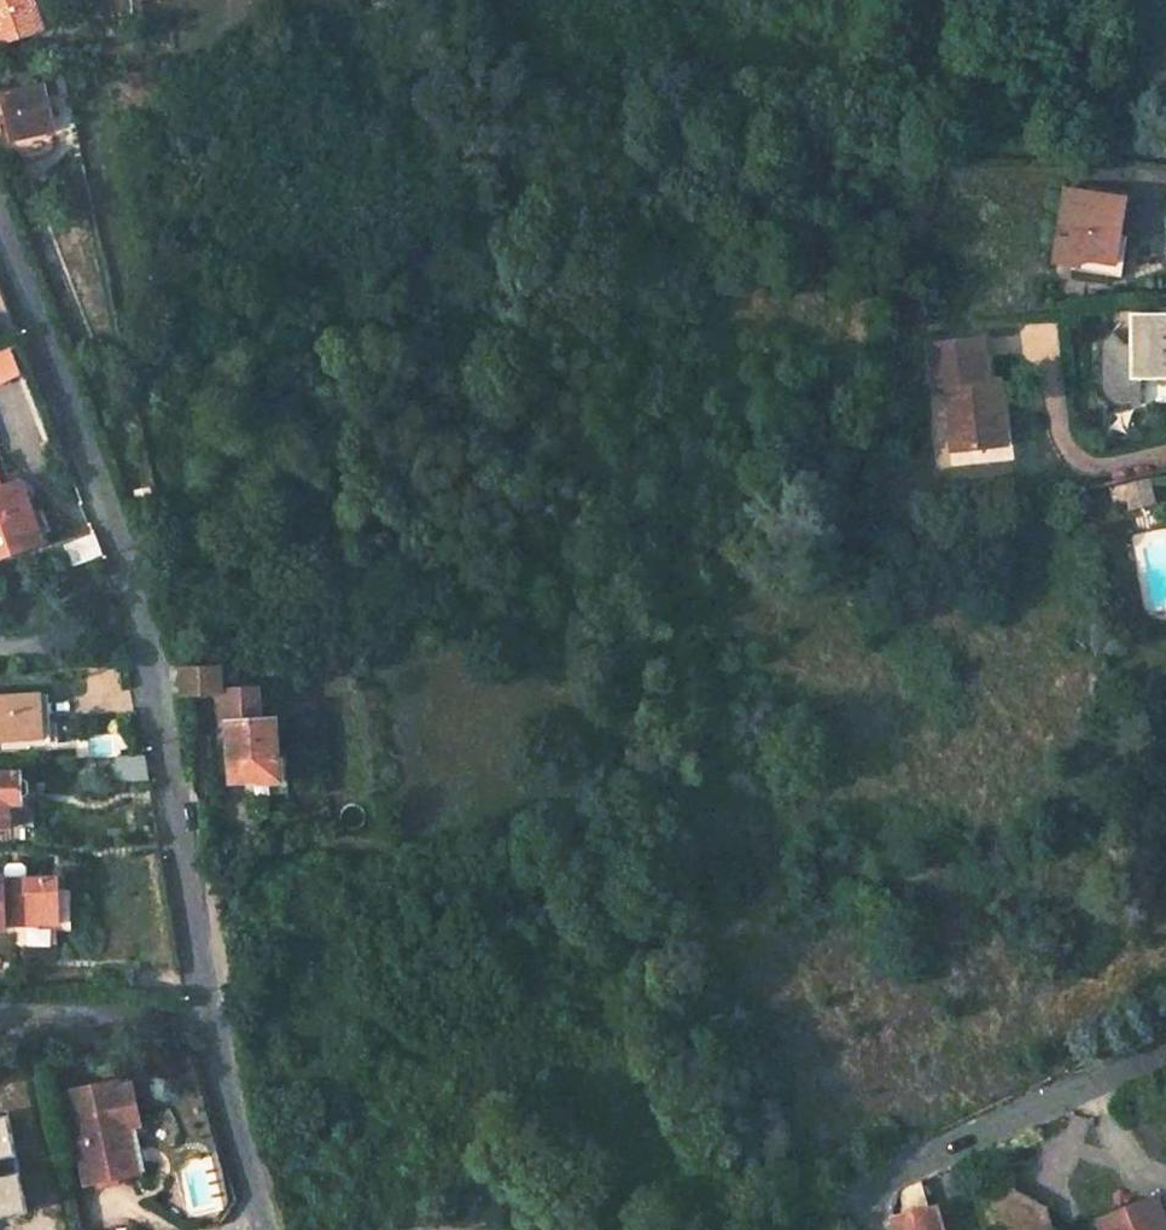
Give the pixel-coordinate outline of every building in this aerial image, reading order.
[(0,42),(44,29),(36,0),(0,0),(0,41),(0,42)] [(47,94),(10,97),(16,141),(51,138),(47,94)] [(1122,193),(1063,183),(1050,256),(1075,260),(1076,252),(1113,259),(1122,193)] [(1165,375),(1165,314),(1132,314),(1132,345),(1126,345),(1116,328),(1102,344),(1102,384),(1103,389),(1108,396),(1116,401),(1122,402),(1142,403),(1142,375),(1165,375)] [(985,338),(931,342),(935,386),(947,385),(953,452),(989,449),(986,413),(1003,412),(1002,393),(985,394),(984,381),(988,380),(985,338)] [(988,380),(984,381),(985,394),(1002,393),(1001,379),(988,380)] [(1003,412),(986,413),(989,449),(1006,448),(1003,412)] [(1123,484),(1126,501),(1127,507),(1146,504),(1142,481),(1123,484)] [(1111,487),(1114,503),(1126,501),(1123,484),(1111,487)] [(42,544),(20,487),(0,492),(0,559),(42,544)] [(95,536),(64,545),(73,564),(102,554),(95,536)] [(230,730),(232,783),(283,781),(281,721),(267,721),(265,686),(228,688),(227,663),(219,664),(183,666),(185,692),(219,690),(221,730),(230,730)] [(0,692),(0,734),(52,734),(52,692),(0,692)] [(148,755),(112,755),(114,782),(152,782),(148,755)] [(0,773),(0,828),(9,828),(7,801),(19,802),(18,792),(28,792),(27,782),(18,782),(17,774),(0,773)] [(10,847),(11,881),(54,881),(53,846),(10,847)] [(0,881),(0,927),(4,927),(64,927),(62,881),(54,881),(11,881),(0,881)] [(126,1181),(115,1128),(124,1126),(138,1124),(130,1085),(114,1088),(112,1082),(66,1091),(85,1190),(126,1181)] [(0,1118),(0,1219),(29,1213),(9,1116),(0,1118)] [(136,1180),(124,1126),(115,1128),(126,1181),(136,1180)] [(922,1178),(898,1190),(893,1219),(896,1229),(936,1229),(922,1178)] [(1110,1217),(1116,1229),(1165,1229),(1165,1209),(1161,1196),(1110,1217)]
